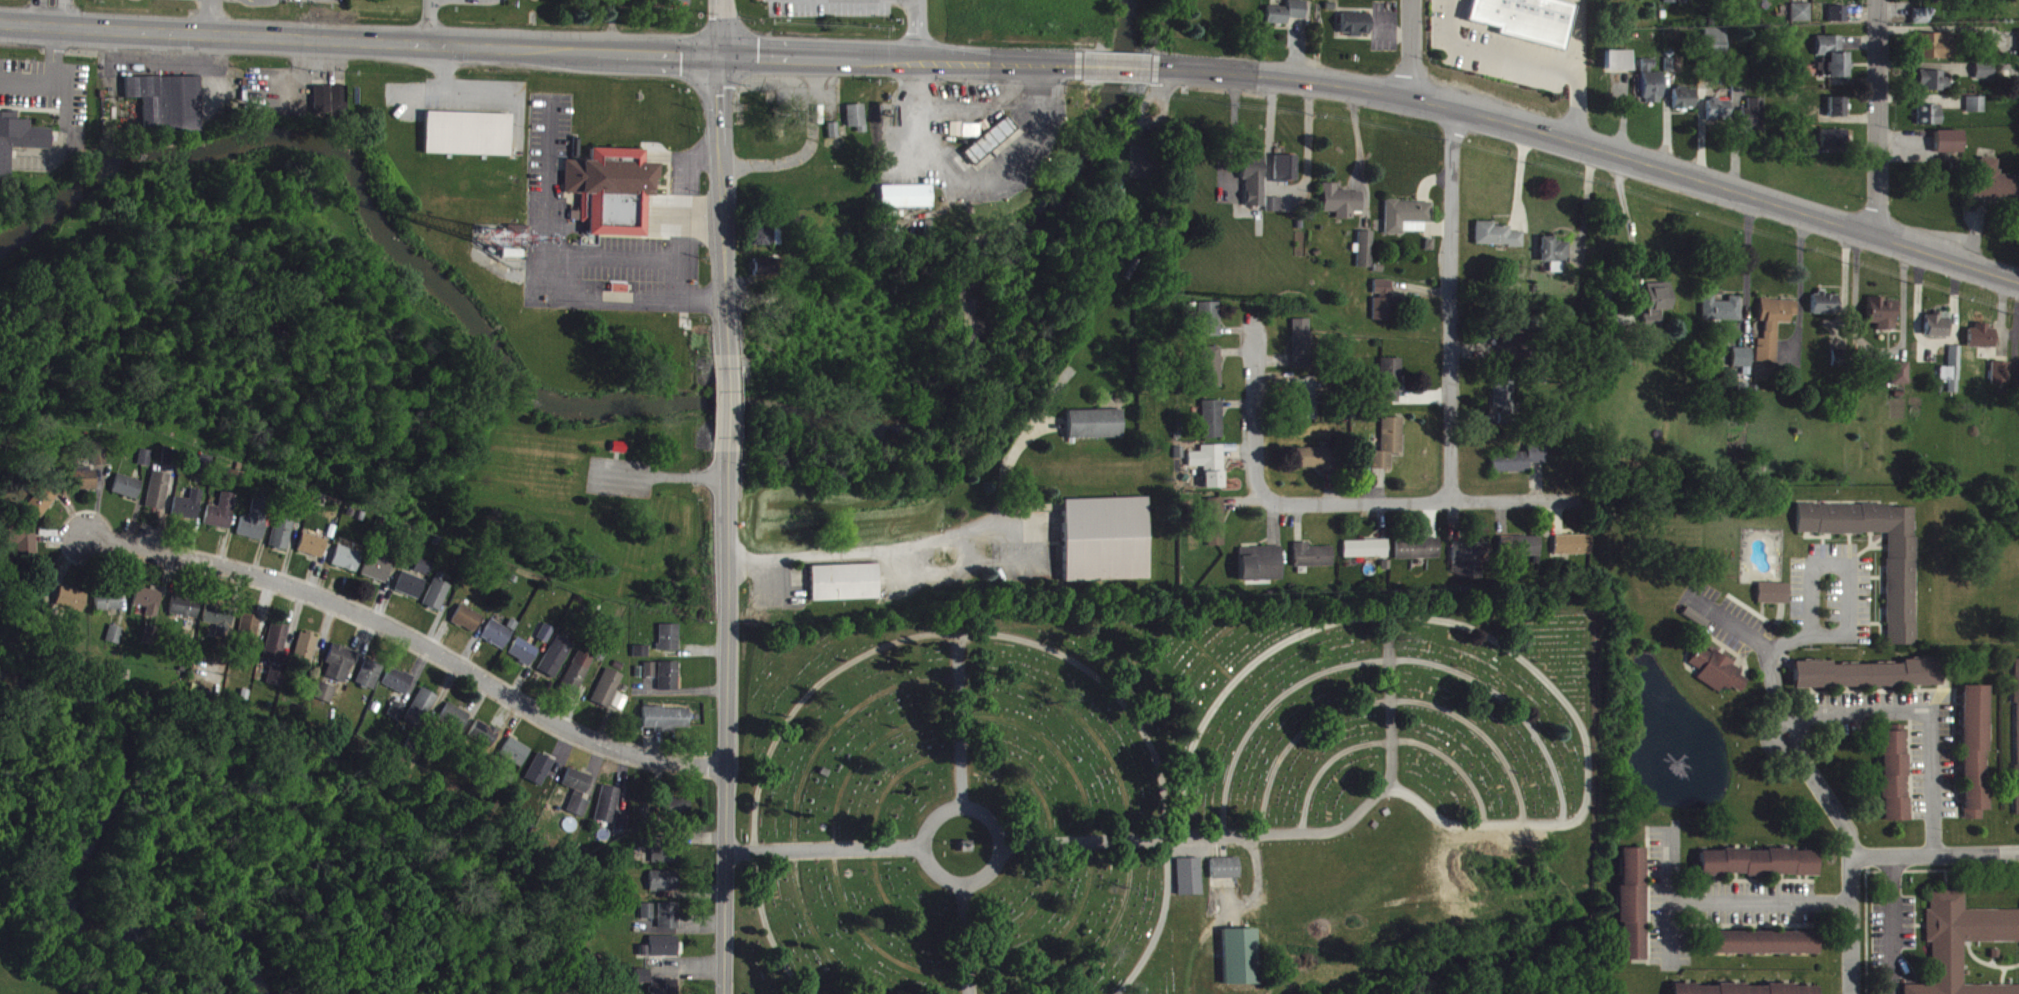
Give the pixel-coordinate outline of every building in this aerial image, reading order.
[(1577,12),(1526,2),(1526,0),(1477,0),(1471,29),(1502,36),(1501,43),(1568,57),(1577,12)] [(1664,11),(1679,11),(1679,0),(1691,0),(1664,0),(1664,11)] [(1307,27),(1307,8),(1289,8),(1289,15),(1268,14),(1268,32),(1289,32),(1289,26),(1307,27)] [(1812,29),(1811,12),(1792,12),(1792,30),(1812,29)] [(1848,15),(1831,14),(1830,30),(1848,30),(1848,15)] [(1914,32),(1931,32),(1931,17),(1914,17),(1914,32)] [(1370,43),(1371,22),(1343,21),(1343,42),(1370,43)] [(1727,36),(1705,35),(1705,57),(1726,57),(1727,36)] [(1954,67),(1954,42),(1920,41),(1919,66),(1954,67)] [(1848,60),(1842,61),(1842,44),(1817,44),(1817,64),(1820,64),(1820,86),(1849,86),(1848,60)] [(1607,79),(1631,78),(1631,58),(1607,59),(1607,79)] [(1663,111),(1663,79),(1656,79),(1656,67),(1644,67),(1644,111),(1663,111)] [(1994,87),(1994,70),(1977,70),(1976,87),(1994,87)] [(1944,78),(1920,79),(1920,99),(1951,98),(1951,85),(1944,85),(1944,78)] [(200,84),(125,86),(126,106),(142,106),(143,141),(201,139),(200,84)] [(313,94),(314,122),(348,121),(348,93),(313,94)] [(1675,96),(1675,117),(1697,117),(1697,96),(1675,96)] [(1968,121),(1986,121),(1986,105),(1968,105),(1968,121)] [(1763,106),(1747,107),(1747,116),(1743,116),(1744,140),(1764,140),(1763,106)] [(1730,107),(1708,107),(1708,128),(1730,129),(1730,107)] [(1848,123),(1848,108),(1826,109),(1826,124),(1848,123)] [(857,141),(866,141),(865,113),(846,113),(847,135),(857,135),(857,141)] [(1943,134),(1944,113),(1920,113),(1919,133),(1943,134)] [(11,189),(12,156),(50,158),(51,136),(31,136),(31,128),(18,128),(18,120),(0,119),(0,189),(11,189)] [(511,164),(512,122),(427,120),(426,162),(511,164)] [(972,173),(1018,139),(1008,125),(962,159),(972,173)] [(979,132),(955,132),(955,144),(979,144),(979,132)] [(1848,138),(1822,138),(1822,155),(1848,155),(1848,138)] [(1964,161),(1964,139),(1937,139),(1937,161),(1964,161)] [(1130,187),(1155,187),(1156,154),(1131,153),(1130,187)] [(646,245),(648,204),(658,205),(659,171),(645,171),(645,158),(593,156),(592,169),(567,168),(566,202),(583,202),(582,219),(572,219),(572,229),(590,230),(589,244),(646,245)] [(1265,162),(1243,162),(1243,188),(1247,188),(1247,215),(1265,215),(1265,162)] [(1275,190),(1298,190),(1298,163),(1276,163),(1275,190)] [(2011,183),(2001,183),(2000,168),(1988,165),(1980,165),(1980,171),(1978,178),(1979,190),(1977,197),(1977,204),(1987,207),(1992,207),(2001,209),(2003,209),(2018,214),(2018,185),(2011,183)] [(1363,199),(1338,199),(1337,191),(1323,191),(1324,220),(1336,220),(1337,228),(1355,227),(1355,221),(1363,221),(1363,199)] [(880,216),(932,215),(932,193),(880,194),(880,216)] [(1267,219),(1283,220),(1283,206),(1268,205),(1267,219)] [(1425,241),(1425,231),(1432,231),(1433,210),(1386,209),(1385,240),(1425,241)] [(1475,253),(1524,254),(1524,240),(1510,240),(1510,234),(1494,234),(1494,230),(1476,230),(1475,253)] [(530,234),(509,233),(508,255),(530,256),(530,234)] [(753,253),(783,254),(783,237),(753,237),(753,253)] [(1372,276),(1374,240),(1359,239),(1358,275),(1372,276)] [(1569,250),(1555,250),(1555,245),(1541,245),(1541,270),(1551,270),(1551,280),(1562,280),(1562,271),(1569,271),(1569,250)] [(754,284),(775,284),(775,267),(754,266),(754,284)] [(1392,288),(1375,288),(1374,328),(1400,329),(1400,307),(1391,306),(1392,288)] [(1662,336),(1662,318),(1673,318),(1672,292),(1646,292),(1647,319),(1640,319),(1640,336),(1662,336)] [(1814,322),(1839,322),(1839,302),(1814,302),(1814,322)] [(1742,305),(1730,304),(1730,310),(1716,310),(1716,303),(1704,303),(1704,330),(1742,330),(1742,305)] [(1870,331),(1878,332),(1878,338),(1897,339),(1898,309),(1886,308),(1886,306),(1870,305),(1870,331)] [(1758,370),(1778,371),(1780,331),(1791,332),(1792,324),(1798,324),(1799,309),(1763,307),(1762,330),(1766,330),(1766,347),(1759,347),(1758,370)] [(1221,345),(1222,311),(1201,311),(1200,344),(1221,345)] [(1530,344),(1518,343),(1518,320),(1499,320),(1498,368),(1529,368),(1530,344)] [(1927,323),(1926,345),(1949,345),(1950,320),(1937,320),(1937,323),(1927,323)] [(1294,376),(1311,376),(1311,327),(1293,328),(1294,376)] [(1996,356),(1996,335),(1969,334),(1969,356),(1996,356)] [(1950,401),(1960,401),(1961,354),(1950,354),(1950,375),(1941,375),(1941,388),(1950,388),(1950,401)] [(1202,396),(1222,395),(1222,355),(1202,355),(1202,396)] [(1733,375),(1752,375),(1753,356),(1734,356),(1733,375)] [(1402,367),(1380,366),(1379,411),(1401,411),(1402,367)] [(1893,393),(1910,393),(1910,370),(1893,370),(1893,393)] [(2011,371),(1993,370),(1992,392),(2010,393),(2011,371)] [(1495,387),(1494,415),(1514,416),(1515,388),(1495,387)] [(1298,428),(1316,428),(1318,395),(1299,394),(1298,428)] [(1066,408),(1067,437),(1119,436),(1118,407),(1066,408)] [(1225,447),(1224,408),(1203,409),(1204,447),(1225,447)] [(1404,426),(1382,426),(1382,459),(1373,459),(1372,477),(1392,477),(1392,461),(1403,462),(1404,426)] [(1546,452),(1529,452),(1529,461),(1493,462),(1493,481),(1531,480),(1531,471),(1547,471),(1546,452)] [(1226,496),(1225,453),(1203,454),(1203,460),(1191,460),(1191,475),(1206,474),(1207,497),(1226,496)] [(150,475),(153,459),(138,456),(135,472),(150,475)] [(1297,457),(1297,476),(1324,475),(1324,480),(1339,480),(1338,456),(1297,457)] [(97,497),(97,474),(107,474),(106,457),(91,457),(92,475),(72,475),(73,498),(97,497)] [(171,483),(153,479),(146,514),(164,518),(171,483)] [(143,489),(118,482),(112,500),(138,508),(143,489)] [(59,499),(42,490),(26,517),(44,527),(59,499)] [(1062,497),(1064,579),(1148,577),(1147,495),(1062,497)] [(176,505),(172,525),(197,529),(203,498),(192,496),(190,507),(176,505)] [(219,515),(209,513),(204,532),(230,538),(237,503),(222,499),(219,515)] [(241,525),(237,544),(261,549),(270,504),(255,501),(250,526),(241,525)] [(1889,542),(1889,653),(1917,653),(1918,513),(1799,513),(1799,542),(1889,542)] [(287,559),(295,531),(276,525),(268,554),(287,559)] [(37,534),(15,534),(15,569),(38,569),(37,534)] [(316,544),(302,541),(299,561),(323,565),(328,540),(317,538),(316,544)] [(1543,543),(1510,544),(1510,565),(1543,564),(1543,543)] [(1595,563),(1595,543),(1556,544),(1556,563),(1595,563)] [(1398,568),(1441,567),(1441,547),(1398,547),(1398,568)] [(1390,548),(1347,549),(1347,566),(1390,565),(1390,548)] [(1492,550),(1454,551),(1455,571),(1467,571),(1467,586),(1486,586),(1485,573),(1493,573),(1492,550)] [(1337,555),(1313,555),(1313,551),(1297,551),(1298,575),(1337,574),(1337,555)] [(363,561),(338,553),(331,573),(357,581),(363,561)] [(1243,556),(1244,590),(1287,589),(1286,555),(1243,556)] [(808,563),(809,599),(878,596),(877,562),(808,563)] [(392,573),(367,564),(361,583),(386,591),(392,573)] [(414,580),(430,583),(433,570),(417,566),(414,580)] [(426,586),(400,580),(396,600),(421,606),(426,586)] [(451,593),(434,586),(423,612),(440,619),(451,593)] [(1791,591),(1760,591),(1759,611),(1791,612),(1791,591)] [(134,613),(148,615),(146,624),(158,625),(163,595),(152,593),(152,597),(137,595),(134,613)] [(88,602),(61,595),(56,613),(84,620),(88,602)] [(121,601),(97,601),(97,619),(122,618),(121,601)] [(197,628),(201,609),(174,604),(170,622),(197,628)] [(215,645),(229,647),(235,617),(207,612),(204,631),(217,633),(215,645)] [(452,630),(474,642),(483,625),(462,612),(452,630)] [(238,640),(257,645),(262,626),(243,621),(238,640)] [(503,658),(514,640),(491,627),(481,645),(503,658)] [(264,666),(282,670),(290,634),(272,630),(264,666)] [(538,648),(549,652),(555,636),(544,632),(538,648)] [(107,651),(120,653),(124,635),(111,633),(107,651)] [(680,633),(660,633),(659,658),(680,659),(680,633)] [(143,651),(155,653),(158,636),(146,634),(143,651)] [(293,668),(311,673),(319,645),(301,640),(293,668)] [(555,688),(574,652),(558,643),(538,679),(555,688)] [(507,663),(530,675),(540,657),(517,645),(507,663)] [(347,692),(356,658),(332,652),(327,671),(330,672),(326,686),(347,692)] [(1721,700),(1725,693),(1742,702),(1750,688),(1741,683),(1744,677),(1703,653),(1691,672),(1702,679),(1698,687),(1721,700)] [(650,654),(635,654),(635,665),(650,666),(650,654)] [(577,703),(595,667),(578,659),(561,695),(577,703)] [(356,691),(374,699),(385,675),(367,667),(356,691)] [(1796,697),(1943,694),(1943,667),(1905,668),(1905,672),(1834,674),(1834,670),(1796,670),(1796,697)] [(660,698),(680,698),(681,670),(660,670),(660,698)] [(656,686),(657,671),(646,671),(645,685),(656,686)] [(281,695),(286,678),(271,675),(267,691),(281,695)] [(382,692),(406,704),(414,686),(390,675),(382,692)] [(592,709),(609,717),(624,683),(607,676),(592,709)] [(312,706),(332,712),(337,696),(317,690),(312,706)] [(1993,694),(1966,694),(1966,829),(1985,829),(1985,819),(1989,819),(1989,760),(1993,760),(1993,694)] [(420,736),(437,703),(422,696),(405,728),(420,736)] [(471,723),(448,710),(439,727),(462,741),(471,723)] [(690,717),(644,715),(644,736),(655,736),(655,739),(690,740),(690,717)] [(501,739),(477,728),(468,746),(493,757),(501,739)] [(1909,830),(1909,740),(1884,740),(1884,830),(1909,830)] [(499,763),(521,777),(532,758),(510,745),(499,763)] [(555,770),(539,761),(525,788),(540,797),(555,770)] [(591,809),(584,806),(593,785),(570,775),(563,794),(574,798),(566,820),(584,827),(591,809)] [(613,833),(622,798),(604,793),(595,828),(613,833)] [(690,826),(691,806),(665,805),(664,825),(690,826)] [(615,836),(627,839),(630,825),(618,822),(615,836)] [(679,872),(679,850),(653,850),(653,872),(679,872)] [(1173,856),(1175,892),(1197,891),(1195,854),(1173,856)] [(1206,855),(1207,876),(1235,876),(1235,854),(1206,855)] [(1647,856),(1624,856),(1624,894),(1621,894),(1621,968),(1646,968),(1647,856)] [(1818,884),(1818,858),(1701,858),(1701,884),(1818,884)] [(1211,867),(1212,887),(1241,886),(1240,866),(1211,867)] [(650,880),(650,900),(680,900),(680,879),(650,880)] [(1963,953),(2018,952),(2018,917),(1966,919),(1965,898),(1930,899),(1931,917),(1928,917),(1930,993),(1903,993),(1964,993),(1963,953)] [(679,937),(680,911),(659,911),(659,937),(679,937)] [(654,912),(643,912),(642,927),(654,927),(654,912)] [(1219,927),(1220,982),(1254,982),(1253,926),(1219,927)] [(1817,962),(1817,940),(1707,941),(1707,963),(1817,962)] [(679,945),(650,944),(650,954),(641,954),(640,965),(679,965),(679,945)] [(636,978),(637,991),(652,991),(651,977),(636,978)]
